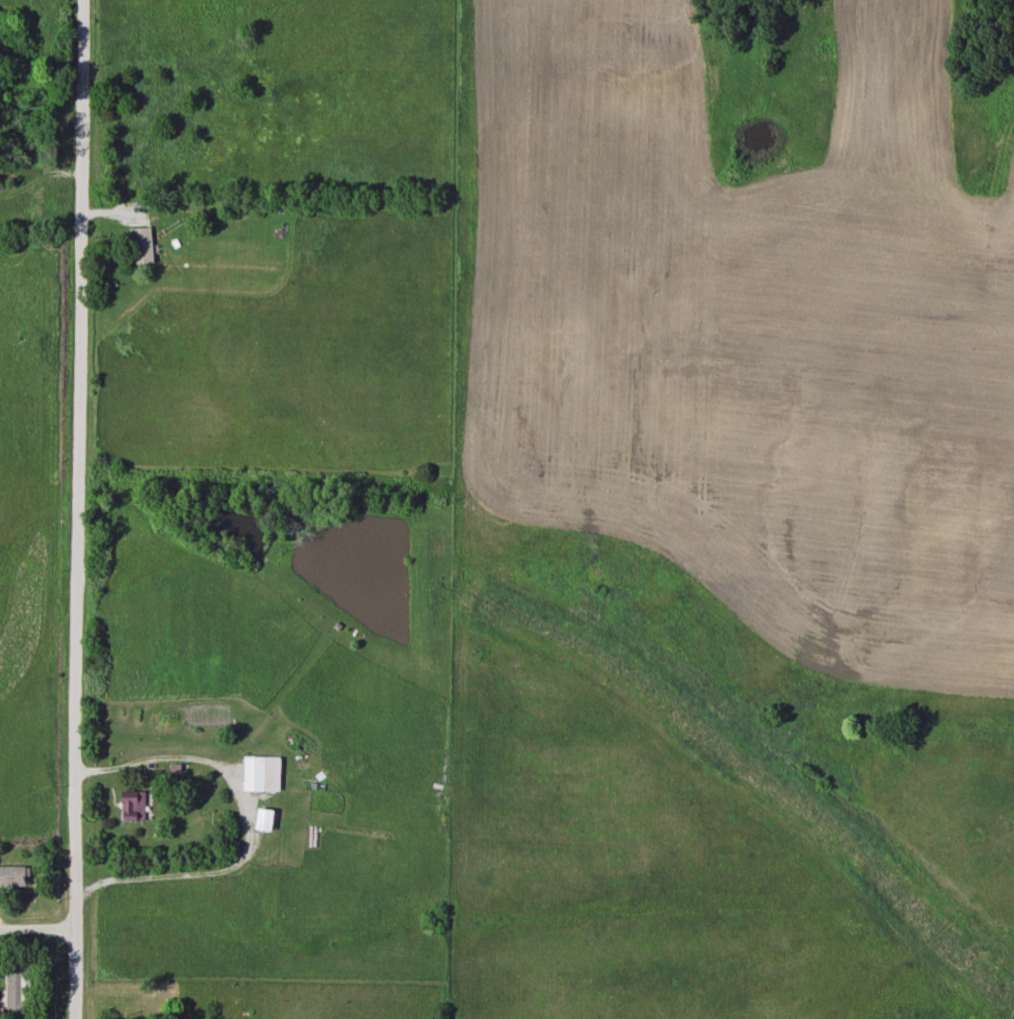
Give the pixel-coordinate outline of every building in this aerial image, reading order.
[(131,266),(151,266),(151,229),(131,229),(131,266)] [(264,793),(264,758),(242,758),(242,793),(264,793)] [(120,823),(145,823),(145,792),(120,792),(120,823)] [(0,868),(0,888),(28,888),(28,868),(0,868)] [(5,971),(5,1017),(29,1017),(29,971),(5,971)]
